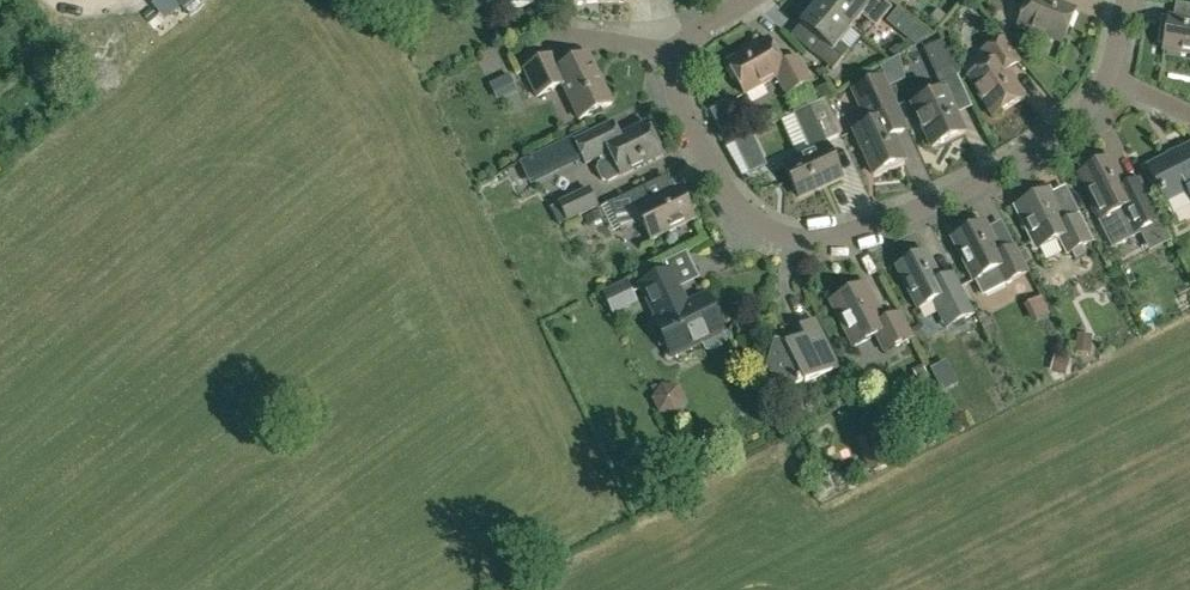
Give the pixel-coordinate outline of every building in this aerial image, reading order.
[(818,2),(850,29),(861,15),(876,27),(892,7),(883,0),(872,0),(867,5),(861,0),(819,0),(818,2)] [(1076,9),(1053,0),(1024,0),(1027,1),(1018,26),(1062,43),(1076,9)] [(850,29),(818,2),(799,24),(819,40),(810,52),(833,70),(849,49),(840,42),(850,29)] [(1168,16),(1163,50),(1189,54),(1189,20),(1168,16)] [(929,37),(915,25),(905,38),(914,45),(929,37)] [(993,117),(1024,98),(1007,70),(1020,62),(1004,37),(982,50),(990,63),(967,77),(993,117)] [(787,95),(812,81),(797,56),(782,65),(768,39),(726,62),(745,95),(776,77),(787,95)] [(940,84),(958,75),(942,40),(924,49),(940,84)] [(579,119),(612,104),(588,54),(560,68),(554,55),(523,69),(537,96),(562,84),(579,119)] [(909,130),(882,71),(858,82),(856,86),(856,88),(853,90),(868,124),(854,131),(874,174),(904,160),(894,137),(909,130)] [(932,147),(965,132),(945,89),(912,104),(932,147)] [(842,177),(828,146),(826,142),(841,135),(824,99),(794,113),(812,153),(784,165),(798,196),(842,177)] [(620,176),(663,156),(647,122),(619,136),(612,122),(574,140),(585,164),(609,152),(611,157),(599,163),(597,169),(602,180),(608,182),(620,176)] [(1147,166),(1165,202),(1187,191),(1189,197),(1189,145),(1147,166)] [(1160,220),(1140,180),(1126,187),(1111,158),(1079,174),(1114,243),(1160,220)] [(651,240),(694,219),(679,188),(651,202),(644,186),(608,204),(621,230),(636,222),(639,227),(644,224),(651,240)] [(558,203),(565,218),(568,223),(599,208),(590,188),(558,203)] [(1067,253),(1092,241),(1079,215),(1066,222),(1050,189),(1014,207),(1036,250),(1059,238),(1067,253)] [(953,238),(981,293),(982,295),(1027,272),(1014,246),(999,253),(983,222),(953,238)] [(1025,250),(1019,253),(1025,264),(1031,261),(1025,250)] [(896,267),(918,309),(934,301),(948,327),(975,313),(954,274),(941,280),(926,251),(896,267)] [(700,343),(704,352),(713,352),(720,348),(726,342),(721,332),(724,331),(706,294),(687,304),(670,269),(641,284),(657,318),(654,320),(672,356),(700,343)] [(617,313),(644,300),(635,282),(608,295),(617,313)] [(885,352),(912,337),(899,312),(884,320),(865,283),(831,300),(854,346),(876,335),(885,352)] [(1049,295),(1031,298),(1034,316),(1051,313),(1049,295)] [(805,385),(839,368),(814,319),(799,327),(804,337),(785,347),(775,343),(767,369),(779,394),(803,382),(805,385)] [(865,452),(880,445),(874,433),(859,440),(865,452)]
